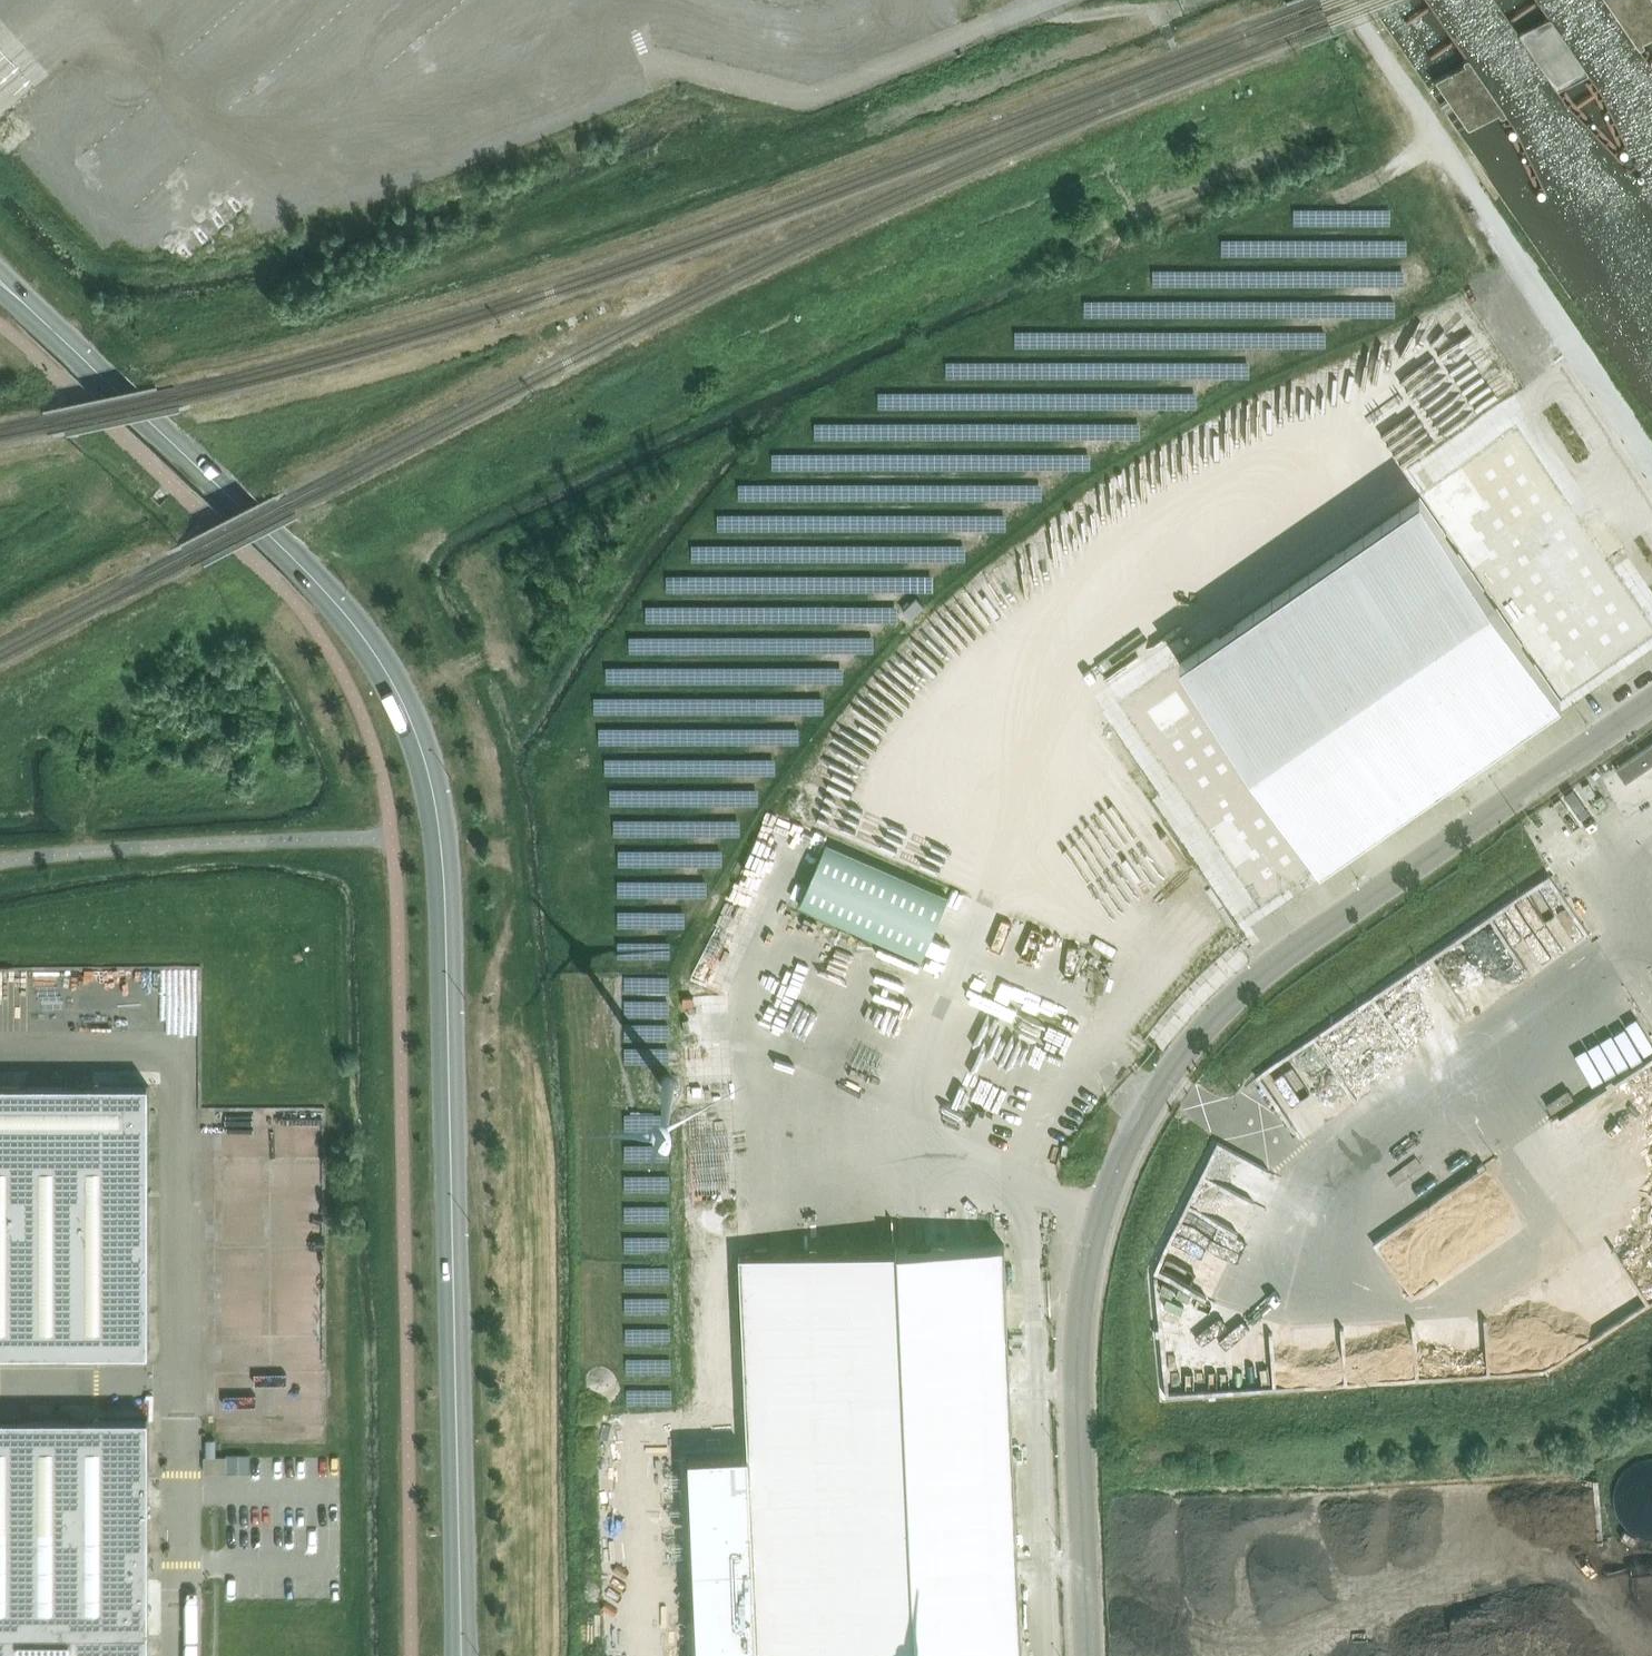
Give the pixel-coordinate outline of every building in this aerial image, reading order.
[(1421,491),(1180,655),(1319,866),(1558,699),(1421,491)] [(916,598),(903,611),(910,618),(911,619),(924,606),(923,605),(916,598)] [(1615,768),(1625,782),(1651,764),(1651,743),(1615,768)] [(921,958),(948,897),(825,844),(799,905),(921,958)] [(148,1084),(0,1084),(0,1353),(148,1353),(148,1084)] [(739,1256),(752,1563),(701,1565),(705,1655),(1021,1655),(1003,1245),(739,1256)] [(148,1418),(0,1418),(0,1655),(148,1655),(148,1418)] [(250,1473),(250,1458),(250,1455),(226,1455),(226,1456),(226,1458),(226,1472),(250,1473)]
